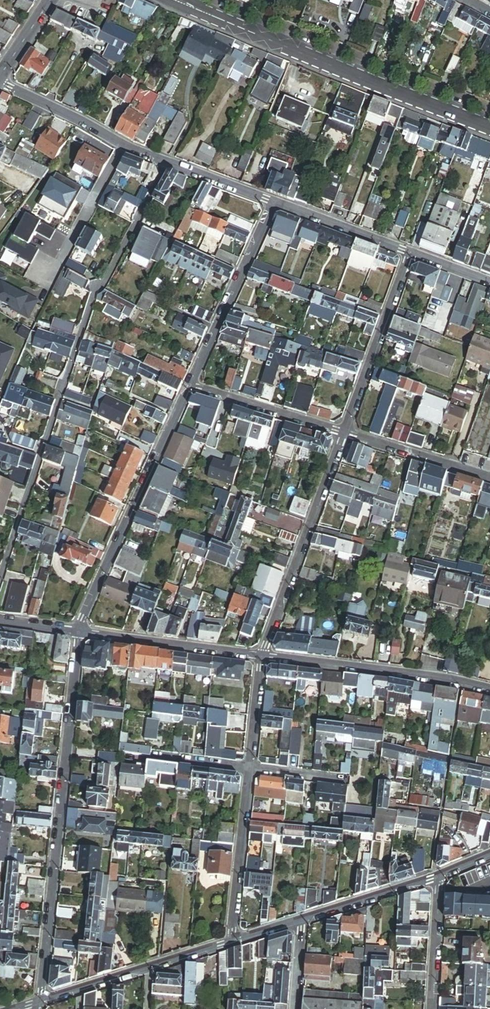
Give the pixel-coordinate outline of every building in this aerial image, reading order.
[(32,7),(22,0),(19,0),(15,7),(27,15),(32,7)] [(157,9),(139,0),(121,0),(119,3),(126,6),(123,11),(129,14),(129,15),(132,16),(134,13),(149,20),(157,9)] [(351,2),(348,11),(356,14),(362,0),(345,0),(351,2)] [(417,2),(415,7),(422,10),(426,0),(411,0),(417,2)] [(455,2),(452,0),(429,0),(444,8),(438,23),(442,25),(446,19),(455,2)] [(481,16),(455,2),(446,19),(450,21),(451,18),(470,28),(468,33),(466,35),(470,37),(474,29),(481,16)] [(422,10),(415,7),(410,21),(417,23),(422,10)] [(71,32),(76,21),(57,12),(51,22),(66,28),(65,29),(71,32)] [(481,16),(474,29),(487,36),(489,38),(489,21),(481,16)] [(470,28),(451,18),(450,21),(452,24),(468,33),(470,28)] [(201,28),(181,19),(179,24),(185,27),(197,33),(201,28)] [(19,27),(9,21),(8,22),(5,21),(3,24),(0,23),(0,30),(12,37),(19,27)] [(131,47),(136,39),(132,37),(132,36),(114,28),(115,25),(106,21),(104,26),(108,27),(104,34),(131,47)] [(118,66),(131,47),(104,34),(78,22),(74,32),(96,42),(97,39),(109,44),(103,58),(118,66)] [(185,27),(179,24),(177,27),(170,41),(175,44),(183,30),(185,27)] [(378,42),(384,27),(376,24),(371,39),(378,42)] [(235,41),(201,28),(197,33),(182,54),(203,62),(207,56),(208,57),(207,58),(208,60),(211,62),(214,62),(215,60),(222,64),(235,41)] [(12,37),(0,30),(0,42),(7,46),(12,37)] [(487,36),(480,50),(489,55),(489,38),(487,36)] [(244,45),(235,41),(222,64),(218,73),(228,78),(233,70),(251,79),(256,69),(254,68),(257,63),(239,54),(244,45)] [(54,63),(57,58),(36,44),(32,50),(52,62),(54,63)] [(264,61),(268,54),(254,49),(251,54),(259,58),(258,60),(264,62),(264,61)] [(42,77),(52,62),(32,50),(21,67),(29,72),(31,70),(42,77)] [(203,62),(182,54),(178,59),(199,67),(203,62)] [(281,60),(268,54),(264,61),(268,63),(249,95),(262,102),(281,71),(277,69),(281,60)] [(443,72),(451,76),(459,60),(451,56),(443,72)] [(112,69),(95,57),(89,67),(106,78),(112,69)] [(36,92),(43,81),(36,76),(28,88),(36,92)] [(131,106),(138,93),(134,90),(132,89),(135,83),(123,76),(120,82),(115,80),(107,93),(131,106)] [(142,87),(144,83),(140,80),(134,90),(138,93),(142,87)] [(334,99),(324,125),(329,127),(349,135),(364,93),(340,83),(336,92),(349,97),(350,101),(347,104),(334,99)] [(157,96),(142,87),(138,93),(131,106),(116,133),(133,142),(136,138),(137,138),(148,119),(146,118),(155,100),(157,96)] [(155,100),(165,105),(169,98),(159,92),(157,96),(155,100)] [(3,93),(0,98),(8,103),(10,100),(12,102),(14,98),(3,93)] [(309,105),(282,95),(274,117),(300,127),(299,129),(302,130),(303,128),(305,128),(307,123),(302,122),(309,105)] [(384,115),(388,104),(371,98),(369,103),(363,120),(380,127),(384,115)] [(136,138),(133,142),(144,146),(146,143),(145,143),(160,115),(165,105),(155,100),(146,118),(148,119),(137,138),(136,138)] [(78,112),(85,115),(92,106),(85,102),(78,112)] [(5,115),(8,109),(0,104),(0,112),(5,115)] [(384,115),(397,120),(401,110),(388,104),(384,115)] [(177,112),(165,105),(160,115),(173,122),(177,112)] [(425,119),(401,110),(397,120),(395,127),(419,136),(425,119)] [(30,112),(22,127),(32,132),(40,117),(30,112)] [(162,142),(173,147),(186,124),(183,116),(177,112),(173,122),(162,142)] [(5,115),(0,123),(0,131),(5,133),(6,134),(13,119),(5,115)] [(434,141),(440,124),(425,119),(419,136),(419,137),(434,142),(434,141)] [(461,132),(440,124),(434,141),(443,144),(455,148),(461,132)] [(381,165),(394,131),(383,127),(379,139),(381,139),(373,162),(381,165)] [(38,146),(36,149),(55,162),(67,143),(55,134),(56,133),(49,129),(38,146)] [(461,132),(455,148),(453,153),(471,160),(473,155),(487,160),(489,153),(489,143),(461,132)] [(419,137),(417,141),(432,146),(434,142),(419,137)] [(25,139),(17,155),(29,161),(36,149),(38,146),(25,139)] [(199,151),(213,158),(217,151),(203,144),(199,151)] [(453,153),(455,148),(443,144),(441,150),(453,154),(453,153)] [(110,160),(86,146),(76,163),(84,168),(100,177),(110,160)] [(13,164),(17,155),(8,150),(4,159),(13,164)] [(209,166),(213,158),(199,151),(195,159),(209,166)] [(245,173),(251,157),(243,154),(237,170),(245,173)] [(50,171),(29,161),(17,155),(13,164),(12,166),(42,181),(50,171)] [(156,167),(126,156),(115,178),(119,180),(122,176),(123,176),(127,168),(150,176),(148,181),(154,184),(159,175),(156,167)] [(266,164),(269,165),(286,172),(288,166),(268,159),(266,164)] [(84,168),(76,163),(71,170),(79,175),(84,168)] [(439,178),(444,180),(449,165),(446,164),(445,167),(443,166),(439,178)] [(271,179),(266,192),(295,203),(299,191),(295,190),(296,187),(293,186),(294,184),(296,178),(285,174),(286,172),(269,165),(264,176),(271,179)] [(74,200),(80,188),(83,190),(83,189),(57,174),(39,207),(66,221),(71,211),(68,209),(70,206),(73,207),(76,201),(74,200)] [(169,195),(179,176),(172,174),(169,174),(154,200),(165,206),(171,196),(169,195)] [(316,198),(334,204),(340,185),(338,184),(340,178),(329,175),(327,180),(323,179),(316,198)] [(300,187),(303,181),(296,178),(294,184),(300,187)] [(221,192),(203,185),(190,209),(208,217),(216,202),(221,192)] [(144,203),(109,187),(99,207),(115,215),(122,201),(126,203),(138,209),(144,203)] [(297,202),(306,205),(311,190),(303,187),(297,202)] [(341,209),(345,197),(338,194),(333,207),(341,209)] [(461,202),(439,194),(424,236),(419,249),(443,258),(458,215),(456,214),(461,202)] [(122,201),(115,215),(119,217),(126,203),(122,201)] [(367,203),(362,217),(376,222),(381,208),(367,203)] [(1,206),(0,205),(0,223),(8,211),(1,206)] [(208,217),(190,209),(185,219),(193,223),(210,230),(214,220),(208,217)] [(394,227),(402,230),(408,215),(399,212),(394,227)] [(281,230),(282,233),(294,237),(300,221),(281,213),(277,215),(274,222),(282,225),(281,230)] [(11,235),(4,248),(20,257),(19,259),(31,266),(39,251),(29,245),(36,233),(51,241),(56,231),(27,215),(15,238),(11,235)] [(479,219),(468,215),(466,221),(477,225),(479,219)] [(251,236),(255,227),(231,217),(228,225),(230,226),(251,236)] [(193,223),(185,219),(178,232),(183,235),(184,234),(188,235),(193,223)] [(214,220),(210,230),(225,237),(230,226),(228,225),(214,220)] [(322,229),(300,221),(294,237),(290,248),(298,251),(302,240),(316,245),(317,243),(322,229)] [(246,246),(251,236),(230,226),(225,237),(246,246)] [(474,232),(463,228),(452,261),(462,265),(474,232)] [(357,241),(322,229),(317,243),(327,246),(328,243),(342,248),(339,257),(350,261),(357,241)] [(104,239),(87,230),(77,248),(93,257),(104,239)] [(151,263),(162,237),(146,230),(134,255),(151,263)] [(183,235),(178,232),(172,242),(179,245),(183,235)] [(416,233),(411,246),(419,249),(424,236),(416,233)] [(379,250),(357,241),(350,261),(348,265),(360,270),(362,266),(365,267),(371,269),(379,250)] [(179,245),(172,242),(167,252),(192,264),(196,253),(179,245)] [(398,257),(379,250),(371,269),(376,271),(377,268),(379,267),(384,269),(386,264),(397,267),(400,260),(398,257)] [(226,254),(219,251),(215,258),(220,261),(221,257),(224,258),(226,254)] [(216,262),(196,253),(192,264),(208,271),(206,276),(209,277),(211,273),(216,262)] [(235,266),(237,267),(240,261),(226,254),(224,258),(221,257),(220,261),(231,266),(235,266)] [(151,263),(134,255),(131,263),(148,270),(151,263)] [(479,271),(489,275),(489,262),(486,260),(487,257),(485,256),(479,271)] [(87,271),(70,261),(65,269),(83,279),(87,271)] [(235,271),(216,262),(211,273),(217,275),(230,281),(235,271)] [(412,267),(410,273),(427,280),(425,286),(434,290),(436,285),(440,273),(419,265),(412,267)] [(83,279),(65,269),(53,293),(64,299),(72,283),(91,292),(90,292),(90,291),(89,290),(89,289),(88,287),(88,286),(88,285),(89,284),(90,283),(83,279)] [(270,287),(274,277),(252,269),(247,278),(264,285),(270,287)] [(289,277),(281,273),(279,279),(287,282),(289,277)] [(38,302),(28,297),(28,298),(23,296),(22,297),(18,295),(19,294),(14,291),(15,289),(3,283),(6,279),(0,275),(0,302),(11,308),(10,310),(29,320),(38,302)] [(287,282),(279,279),(274,277),(270,287),(267,293),(266,295),(270,296),(274,288),(291,295),(292,294),(295,285),(287,282)] [(302,282),(289,277),(287,282),(295,285),(300,287),(302,282)] [(270,287),(264,285),(261,291),(267,293),(270,287)] [(300,287),(295,285),(292,294),(308,300),(308,299),(303,297),(306,289),(300,287)] [(436,285),(434,290),(431,299),(440,302),(445,288),(436,285)] [(313,286),(311,291),(321,295),(323,289),(313,286)] [(475,286),(467,306),(464,305),(460,315),(478,322),(486,302),(489,292),(489,291),(475,286)] [(335,300),(338,293),(324,288),(323,289),(321,295),(335,300)] [(311,291),(306,289),(303,297),(308,299),(311,291)] [(162,299),(146,291),(142,298),(155,304),(158,306),(162,299)] [(337,301),(335,300),(321,295),(311,291),(308,299),(308,300),(307,303),(333,312),(337,301)] [(130,320),(137,308),(114,297),(105,292),(98,296),(97,300),(103,304),(103,303),(107,305),(105,310),(106,314),(117,319),(122,318),(123,316),(130,320)] [(338,292),(338,293),(335,300),(337,301),(357,308),(360,300),(338,292)] [(155,304),(142,298),(137,308),(149,314),(155,304)] [(382,309),(360,300),(357,308),(360,309),(379,316),(382,309)] [(357,308),(337,301),(333,312),(356,320),(360,309),(357,308)] [(307,303),(304,312),(331,322),(333,312),(307,303)] [(257,316),(259,311),(236,304),(233,309),(257,316)] [(194,307),(190,315),(210,325),(214,316),(194,307)] [(379,316),(360,309),(356,320),(367,324),(363,334),(371,337),(379,316)] [(420,317),(398,309),(394,318),(417,327),(420,317)] [(246,316),(232,312),(227,324),(250,331),(274,338),(276,332),(262,328),(262,327),(244,321),(246,316)] [(188,320),(181,317),(180,320),(182,321),(179,326),(186,330),(185,331),(203,340),(208,330),(188,320)] [(417,327),(394,318),(389,331),(412,340),(409,349),(412,350),(414,345),(418,336),(421,328),(417,327)] [(54,320),(51,329),(58,332),(72,337),(75,327),(54,320)] [(298,332),(300,327),(280,320),(278,326),(298,332)] [(443,330),(423,323),(421,328),(441,336),(443,330)] [(40,326),(36,324),(33,332),(37,334),(33,347),(51,353),(57,336),(38,330),(40,326)] [(250,331),(227,324),(222,334),(247,342),(250,331)] [(23,327),(18,337),(28,342),(33,332),(23,327)] [(441,336),(421,328),(418,336),(438,344),(441,336)] [(113,352),(116,345),(91,337),(86,331),(83,342),(99,347),(113,352)] [(274,338),(250,331),(247,342),(246,344),(270,352),(271,348),(274,338)] [(412,340),(389,331),(386,340),(397,344),(406,348),(405,352),(411,354),(412,350),(409,349),(412,340)] [(72,337),(58,332),(57,336),(51,353),(69,359),(76,338),(72,337)] [(286,335),(276,332),(274,338),(284,341),(286,335)] [(247,342),(222,334),(219,340),(245,348),(246,344),(247,342)] [(473,337),(465,359),(477,364),(478,363),(483,365),(480,373),(489,376),(489,374),(489,343),(473,337)] [(303,347),(284,341),(274,338),(271,348),(272,348),(268,363),(277,366),(279,359),(282,351),(300,357),(303,347)] [(85,365),(92,368),(96,356),(99,347),(83,342),(79,354),(80,354),(79,359),(77,358),(77,359),(80,360),(79,361),(85,363),(85,365)] [(119,343),(114,352),(129,359),(134,350),(119,343)] [(406,348),(397,344),(394,351),(395,354),(401,356),(403,355),(405,352),(406,348)] [(16,352),(0,345),(0,387),(16,352)] [(422,368),(429,351),(414,345),(412,350),(411,354),(407,363),(422,368)] [(110,361),(113,352),(99,347),(96,356),(110,361)] [(195,357),(180,350),(177,357),(192,364),(195,357)] [(297,364),(300,357),(282,351),(279,359),(297,364)] [(351,352),(345,351),(343,356),(362,362),(364,357),(351,353),(351,352)] [(455,360),(429,351),(422,368),(448,378),(455,360)] [(114,352),(113,352),(110,361),(109,361),(138,375),(142,365),(129,359),(114,352)] [(342,359),(327,354),(323,365),(358,375),(361,365),(342,359)] [(110,361),(96,356),(92,368),(91,370),(105,374),(109,361),(110,361)] [(183,384),(188,372),(180,369),(171,365),(170,367),(149,357),(144,366),(183,384)] [(171,365),(180,369),(182,365),(173,361),(171,365)] [(178,394),(183,384),(144,366),(142,365),(138,375),(178,394)] [(61,372),(45,367),(43,374),(58,379),(61,372)] [(396,388),(400,379),(375,369),(371,380),(379,383),(380,382),(387,384),(380,404),(389,407),(396,388)] [(232,391),(235,379),(237,372),(231,370),(225,389),(232,391)] [(270,378),(262,376),(262,379),(260,384),(260,385),(267,387),(270,378)] [(242,381),(235,379),(232,391),(238,393),(242,381)] [(425,388),(400,379),(396,388),(406,392),(411,394),(422,398),(423,395),(425,388)] [(109,382),(107,384),(106,388),(116,393),(119,387),(109,382)] [(17,418),(17,417),(26,390),(10,385),(4,400),(3,400),(0,407),(9,410),(11,404),(13,405),(9,416),(17,418)] [(260,385),(258,391),(256,398),(268,402),(272,389),(267,387),(260,385)] [(312,401),(316,390),(300,385),(293,409),(308,414),(310,408),(312,401)] [(475,392),(455,385),(450,398),(470,406),(475,392)] [(145,394),(133,388),(129,394),(142,400),(145,394)] [(32,411),(38,394),(26,390),(17,417),(29,421),(32,411)] [(131,409),(99,393),(94,409),(94,411),(98,413),(98,414),(122,426),(131,409)] [(50,417),(55,400),(38,394),(32,411),(50,417)] [(447,405),(448,404),(423,395),(422,398),(415,415),(431,421),(430,423),(439,427),(447,405)] [(92,399),(83,396),(81,403),(90,406),(92,399)] [(217,414),(221,403),(197,396),(192,399),(189,405),(208,410),(208,411),(214,413),(212,419),(210,419),(209,423),(213,424),(217,414)] [(91,411),(63,401),(60,411),(91,421),(94,412),(91,411)] [(163,426),(167,417),(134,402),(131,408),(132,409),(133,407),(135,408),(135,409),(145,414),(143,417),(163,426)] [(231,406),(223,404),(217,418),(224,420),(225,416),(228,417),(229,414),(229,413),(231,406)] [(460,433),(467,413),(447,405),(439,427),(449,430),(449,429),(452,430),(460,433)] [(255,413),(235,407),(231,417),(251,424),(255,413)] [(378,436),(388,411),(380,407),(370,433),(378,436)] [(314,409),(310,408),(308,414),(331,421),(333,413),(320,409),(320,410),(314,409)] [(255,413),(251,424),(246,438),(259,441),(263,428),(269,429),(271,430),(275,420),(255,413)] [(286,423),(278,421),(270,447),(277,449),(286,423)] [(286,423),(277,449),(277,450),(292,455),(295,447),(301,428),(286,423)] [(395,424),(390,439),(405,444),(409,432),(410,428),(395,424)] [(84,448),(89,429),(83,427),(77,446),(64,442),(61,451),(81,458),(84,448)] [(265,443),(269,429),(263,428),(259,441),(265,443)] [(317,432),(301,428),(295,447),(301,449),(298,457),(307,460),(310,452),(317,432)] [(158,438),(145,432),(141,441),(149,445),(155,444),(158,438)] [(332,437),(317,432),(310,452),(327,457),(333,441),(332,437)] [(424,437),(409,432),(405,444),(420,449),(424,437)] [(13,444),(34,451),(37,442),(11,433),(10,437),(13,444)] [(178,473),(193,440),(176,434),(161,467),(178,473)] [(17,468),(18,466),(32,470),(37,456),(6,445),(0,443),(0,462),(17,468)] [(368,469),(374,450),(357,445),(351,464),(359,466),(358,469),(369,473),(370,470),(368,469)] [(77,472),(81,458),(61,451),(48,447),(44,461),(62,467),(77,472)] [(136,472),(144,455),(128,447),(120,464),(136,472)] [(396,457),(390,455),(386,466),(393,468),(396,457)] [(94,458),(87,456),(84,466),(90,468),(94,458)] [(426,466),(413,462),(405,493),(418,497),(419,492),(420,488),(426,466)] [(136,472),(120,464),(112,481),(128,489),(136,472)] [(447,473),(426,466),(420,488),(441,494),(444,486),(447,473)] [(178,475),(160,468),(151,489),(173,498),(178,500),(179,498),(175,496),(177,491),(172,489),(177,478),(178,475)] [(484,484),(447,473),(444,486),(451,488),(450,491),(450,492),(450,493),(451,494),(471,501),(473,495),(480,497),(484,484)] [(383,477),(374,474),(372,483),(374,484),(374,486),(380,488),(383,477)] [(379,491),(380,488),(374,486),(338,475),(335,482),(356,489),(377,496),(379,491)] [(182,480),(177,478),(172,489),(177,491),(182,480)] [(228,493),(230,487),(230,486),(209,479),(207,486),(214,489),(228,493)] [(14,485),(0,480),(0,518),(2,519),(14,485)] [(121,504),(128,489),(112,481),(104,496),(121,504)] [(350,508),(356,489),(335,482),(330,495),(335,496),(335,495),(339,496),(337,503),(350,508)] [(484,484),(480,497),(478,503),(489,507),(489,486),(484,484)] [(70,499),(72,492),(55,487),(53,494),(59,496),(70,499)] [(245,492),(230,487),(228,493),(243,499),(245,492)] [(441,494),(420,488),(419,492),(440,498),(441,494)] [(173,498),(151,489),(139,514),(157,521),(159,516),(164,518),(167,510),(163,508),(165,504),(169,506),(173,498)] [(222,509),(228,493),(214,489),(212,494),(220,496),(213,515),(219,518),(222,509)] [(374,508),(377,496),(356,489),(350,508),(347,516),(358,520),(364,504),(374,508)] [(398,503),(399,498),(379,491),(377,496),(398,503)] [(243,499),(228,493),(222,509),(245,517),(251,501),(243,499)] [(61,533),(70,499),(59,496),(56,505),(57,506),(53,523),(37,518),(35,525),(47,529),(61,533)] [(395,514),(398,503),(377,496),(374,508),(372,513),(393,520),(395,514)] [(311,503),(295,497),(289,512),(305,517),(311,503)] [(269,502),(261,499),(259,505),(267,508),(269,502)] [(107,507),(99,503),(91,518),(110,527),(118,512),(111,508),(113,505),(109,503),(107,507)] [(245,517),(222,509),(219,518),(217,525),(240,533),(245,517)] [(265,517),(277,522),(280,513),(268,509),(265,517)] [(145,528),(159,533),(163,523),(157,521),(139,514),(134,524),(145,528)] [(219,518),(213,515),(207,533),(205,538),(211,540),(217,525),(219,518)] [(248,536),(254,520),(245,517),(240,533),(248,536)] [(35,525),(24,521),(19,536),(27,538),(25,544),(41,549),(47,529),(35,525)] [(134,524),(131,530),(142,534),(145,528),(134,524)] [(205,538),(207,533),(185,525),(183,530),(197,535),(205,538)] [(240,533),(217,525),(211,540),(237,550),(241,551),(243,545),(237,542),(240,533)] [(66,528),(63,534),(76,541),(77,541),(80,535),(66,528)] [(55,552),(61,533),(47,529),(41,549),(40,553),(54,557),(55,552)] [(337,540),(340,534),(318,529),(315,535),(337,540)] [(193,547),(197,535),(183,530),(179,542),(187,545),(193,547)] [(295,544),(298,537),(281,530),(278,538),(295,544)] [(63,534),(61,533),(55,552),(62,555),(66,547),(71,550),(76,541),(63,534)] [(352,537),(340,534),(337,540),(342,542),(363,547),(363,543),(351,540),(352,537)] [(207,552),(211,540),(205,538),(197,535),(193,547),(207,552)] [(342,542),(337,540),(315,535),(311,545),(323,548),(339,552),(342,542)] [(237,550),(211,540),(207,552),(205,559),(226,566),(229,557),(233,558),(237,550)] [(363,547),(385,552),(386,546),(364,540),(363,543),(363,547)] [(402,556),(405,545),(388,540),(386,546),(385,552),(389,553),(396,555),(402,556)] [(91,569),(99,552),(77,541),(76,541),(71,550),(66,547),(62,555),(61,557),(70,562),(72,560),(91,569)] [(361,558),(363,547),(342,542),(339,552),(353,556),(361,558)] [(190,554),(193,547),(187,545),(185,550),(181,548),(180,550),(190,554)] [(207,552),(193,547),(190,554),(205,559),(207,552)] [(246,564),(250,554),(241,551),(237,550),(233,558),(229,557),(226,566),(231,568),(234,566),(236,561),(246,564)] [(142,579),(148,562),(122,551),(114,567),(128,573),(142,579)] [(353,556),(339,552),(338,557),(352,560),(353,556)] [(287,568),(290,559),(276,553),(272,562),(273,563),(287,568)] [(394,562),(396,555),(389,553),(381,582),(386,583),(387,580),(407,585),(411,566),(402,564),(394,562)] [(402,556),(396,555),(394,562),(402,564),(404,557),(402,556)] [(438,566),(413,559),(411,566),(415,567),(413,577),(434,583),(438,566)] [(465,561),(459,560),(458,564),(456,570),(472,574),(481,576),(483,570),(484,566),(465,561)] [(456,570),(458,564),(447,562),(446,567),(456,570)] [(275,599),(287,568),(273,563),(271,570),(264,567),(259,581),(257,580),(253,590),(256,592),(275,599)] [(331,585),(333,580),(333,578),(314,573),(314,571),(303,568),(300,577),(331,585)] [(140,585),(142,579),(128,573),(123,586),(108,580),(101,596),(132,607),(138,591),(140,585)] [(470,581),(441,574),(436,593),(454,597),(452,602),(465,604),(467,595),(470,581)] [(472,574),(470,581),(467,595),(489,601),(489,579),(481,576),(472,574)] [(29,617),(37,618),(49,576),(46,575),(45,577),(44,577),(43,582),(42,582),(38,595),(35,595),(29,617)] [(162,590),(174,594),(177,587),(165,583),(162,590)] [(7,614),(22,616),(30,588),(15,584),(7,614)] [(140,585),(138,591),(153,596),(155,590),(140,585)] [(253,590),(239,585),(229,612),(234,614),(246,619),(256,592),(253,590)] [(352,594),(353,589),(337,585),(336,590),(352,594)] [(178,596),(191,600),(192,595),(193,593),(180,589),(178,596)] [(162,592),(155,590),(153,596),(160,598),(162,592)] [(217,590),(215,597),(226,601),(228,594),(217,590)] [(154,615),(160,598),(153,596),(138,591),(132,607),(131,608),(154,615)] [(271,609),(275,599),(256,592),(246,619),(241,634),(252,638),(264,606),(271,609)] [(436,593),(435,597),(452,602),(454,597),(436,593)] [(191,600),(188,609),(195,612),(195,611),(200,598),(192,595),(191,600)] [(364,622),(367,608),(363,602),(357,605),(350,603),(343,632),(346,633),(349,618),(364,622)] [(187,640),(199,641),(201,627),(204,627),(205,619),(204,619),(205,614),(195,611),(195,612),(194,615),(191,615),(187,640)] [(418,612),(417,619),(407,617),(405,627),(424,632),(426,622),(428,614),(418,612)] [(168,620),(153,616),(147,635),(162,637),(168,620)] [(292,635),(278,634),(273,647),(276,651),(308,655),(312,639),(314,629),(316,621),(302,617),(294,626),(292,635)] [(169,620),(168,620),(162,637),(178,639),(183,622),(170,618),(169,620)] [(346,633),(368,638),(372,624),(364,622),(349,618),(346,633)] [(199,641),(218,644),(225,622),(205,619),(204,627),(201,627),(199,641)] [(21,651),(21,645),(32,646),(32,644),(35,634),(0,629),(0,648),(21,651)] [(320,630),(314,629),(312,639),(322,641),(324,633),(320,630)] [(67,639),(35,634),(32,644),(48,646),(47,658),(55,659),(54,664),(68,666),(70,642),(67,639)] [(337,659),(340,643),(334,642),(322,641),(312,639),(308,655),(337,659)] [(393,641),(392,655),(399,656),(401,642),(393,641)] [(86,644),(83,669),(95,671),(95,670),(105,671),(106,668),(111,669),(113,646),(89,642),(86,644)] [(113,646),(111,669),(118,669),(118,670),(119,673),(124,674),(126,671),(127,671),(128,671),(128,670),(131,649),(113,646)] [(160,652),(131,649),(128,670),(140,671),(140,668),(158,671),(160,652)] [(174,654),(160,652),(158,671),(172,672),(174,654)] [(188,656),(174,654),(172,672),(186,674),(186,672),(187,667),(188,656)] [(453,654),(449,673),(458,675),(463,657),(453,654)] [(213,659),(188,656),(187,667),(192,667),(191,673),(196,673),(197,668),(212,670),(213,659)] [(250,663),(213,659),(212,670),(217,670),(217,675),(218,679),(238,681),(240,678),(241,672),(244,672),(244,670),(253,671),(253,666),(250,663)] [(267,669),(266,678),(297,682),(297,681),(298,669),(272,666),(267,669)] [(473,666),(470,678),(478,680),(481,668),(473,666)] [(0,667),(0,688),(2,688),(1,694),(12,695),(15,668),(0,667)] [(323,672),(298,669),(297,681),(307,682),(322,683),(323,675),(323,672)] [(157,673),(157,677),(171,679),(172,672),(158,671),(157,673)] [(343,677),(323,675),(322,683),(321,695),(341,697),(343,677)] [(359,676),(350,675),(349,689),(357,690),(359,676)] [(359,676),(357,690),(357,698),(372,699),(375,678),(359,676)] [(390,681),(375,678),(372,699),(372,700),(387,702),(390,681)] [(306,690),(307,682),(297,681),(297,682),(296,692),(302,692),(306,690)] [(414,685),(390,681),(387,702),(387,706),(397,707),(398,705),(411,707),(412,703),(414,685)] [(44,685),(28,683),(25,711),(41,713),(44,685)] [(436,688),(414,685),(412,703),(422,704),(433,706),(436,688)] [(459,692),(436,688),(433,706),(432,720),(428,749),(427,752),(449,756),(450,746),(438,743),(440,725),(441,720),(454,722),(459,692)] [(170,694),(155,692),(154,703),(169,705),(170,694)] [(265,692),(262,718),(293,721),(294,713),(272,710),(272,704),(273,693),(265,692)] [(462,693),(460,705),(468,707),(472,707),(483,710),(484,698),(462,693)] [(184,697),(183,707),(185,708),(193,709),(194,698),(184,697)] [(92,698),(91,706),(94,706),(102,707),(107,708),(108,700),(92,698)] [(224,701),(209,699),(208,711),(211,711),(222,713),(224,701)] [(154,703),(153,714),(173,717),(173,720),(175,723),(180,724),(183,721),(183,718),(184,718),(185,708),(183,707),(169,705),(154,703)] [(421,712),(422,704),(412,703),(411,707),(411,710),(421,712)] [(91,706),(79,704),(77,723),(88,724),(88,722),(92,723),(93,714),(94,706),(91,706)] [(433,706),(422,704),(421,712),(429,713),(428,719),(432,720),(433,706)] [(52,714),(61,715),(62,708),(46,706),(45,713),(52,714)] [(101,713),(102,707),(94,706),(93,714),(101,715),(101,713)] [(124,710),(107,708),(102,707),(101,713),(123,716),(124,710)] [(483,710),(472,707),(470,723),(481,726),(482,716),(483,710)] [(202,710),(193,709),(185,708),(184,718),(199,720),(209,722),(211,711),(208,711),(202,710)] [(22,732),(25,712),(12,711),(12,716),(14,718),(19,719),(17,732),(22,732)] [(41,713),(25,711),(25,712),(22,732),(22,736),(33,738),(41,739),(43,721),(52,722),(52,714),(45,713),(41,713)] [(222,713),(211,711),(209,722),(205,752),(205,758),(236,762),(237,753),(224,752),(222,751),(222,749),(220,749),(222,728),(226,729),(228,713),(222,713)] [(173,717),(153,714),(152,720),(175,723),(173,720),(173,717)] [(370,720),(355,717),(354,720),(354,728),(369,730),(370,723),(370,720)] [(0,718),(0,744),(8,745),(11,720),(0,718)] [(183,725),(199,727),(199,720),(184,718),(183,725)] [(265,760),(258,760),(258,761),(261,765),(288,768),(289,756),(292,730),(293,721),(262,718),(261,730),(281,732),(279,752),(281,752),(280,762),(265,760)] [(354,720),(344,719),(344,726),(354,728),(354,720)] [(337,725),(318,721),(313,771),(321,772),(322,755),(320,755),(322,737),(335,739),(336,734),(337,725)] [(377,724),(370,723),(369,730),(384,733),(386,722),(378,721),(377,724)] [(344,726),(337,725),(336,734),(353,737),(354,728),(344,726)] [(369,730),(354,728),(353,737),(353,739),(377,743),(383,744),(384,736),(384,733),(369,730)] [(301,731),(292,730),(289,756),(298,757),(301,731)] [(180,755),(181,743),(182,735),(178,735),(177,738),(176,738),(174,754),(180,755)] [(33,738),(22,736),(18,762),(57,766),(58,759),(37,757),(37,761),(30,760),(33,738)] [(387,736),(384,736),(383,744),(383,745),(384,745),(401,749),(405,750),(406,744),(406,743),(386,739),(387,736)] [(260,737),(258,760),(265,760),(267,738),(260,737)] [(377,743),(353,739),(352,749),(375,753),(377,743)] [(192,744),(181,743),(180,755),(190,756),(192,744)] [(428,749),(406,744),(405,750),(417,752),(427,754),(427,752),(428,749)] [(384,745),(381,763),(398,767),(399,766),(399,761),(401,749),(384,745)] [(150,758),(151,750),(126,747),(120,746),(120,754),(150,758)] [(417,752),(405,750),(401,749),(399,761),(415,764),(417,752)] [(427,754),(417,752),(415,764),(423,766),(421,773),(434,776),(432,788),(436,788),(435,800),(411,796),(410,804),(441,809),(448,759),(427,754)] [(73,760),(93,763),(94,755),(73,753),(73,760)] [(476,761),(452,756),(452,763),(470,766),(475,767),(476,761)] [(478,761),(477,767),(485,769),(489,770),(489,763),(478,761)] [(57,766),(18,762),(17,770),(30,772),(29,779),(37,780),(37,783),(48,784),(48,781),(55,782),(57,766)] [(116,791),(119,766),(94,763),(94,766),(93,766),(92,775),(99,776),(97,788),(116,791)] [(179,767),(149,763),(149,764),(148,770),(147,779),(158,780),(158,776),(178,778),(179,767)] [(468,777),(470,766),(452,763),(450,774),(468,777)] [(147,779),(148,770),(142,769),(123,766),(120,787),(146,790),(147,779)] [(404,767),(399,766),(398,767),(397,778),(406,779),(407,776),(403,776),(404,767)] [(483,782),(485,769),(477,767),(475,767),(470,766),(468,777),(465,786),(482,789),(483,782)] [(211,771),(179,767),(178,778),(176,790),(192,792),(194,780),(209,782),(211,771)] [(485,769),(483,782),(482,789),(489,791),(489,770),(485,769)] [(226,773),(211,771),(209,782),(208,791),(216,792),(216,799),(223,800),(224,793),(226,773)] [(239,775),(226,773),(224,793),(239,795),(241,778),(239,775)] [(86,778),(71,776),(70,784),(85,786),(86,778)] [(288,780),(261,777),(256,780),(254,798),(286,801),(287,792),(288,780)] [(16,781),(0,779),(0,799),(1,799),(0,801),(7,802),(14,802),(16,781)] [(305,782),(288,780),(287,792),(304,794),(305,782)] [(389,782),(379,780),(378,794),(390,796),(392,782),(389,782)] [(348,787),(318,784),(317,802),(346,805),(348,787)] [(116,793),(116,791),(97,788),(90,787),(90,791),(89,791),(88,801),(89,802),(88,808),(89,808),(89,812),(104,814),(105,810),(106,810),(107,803),(108,803),(109,793),(116,793)] [(304,794),(287,792),(286,801),(286,804),(302,806),(304,794)] [(406,808),(395,806),(396,800),(390,799),(390,796),(378,794),(376,808),(397,811),(405,813),(406,808)] [(459,811),(460,805),(452,803),(452,800),(446,799),(445,810),(453,811),(453,810),(459,811)] [(79,803),(68,800),(67,809),(79,811),(81,811),(82,806),(79,803)] [(11,833),(11,829),(12,825),(4,825),(7,802),(0,801),(0,832),(11,833)] [(376,811),(346,808),(345,819),(363,820),(375,821),(376,811)] [(394,830),(395,825),(397,811),(376,808),(376,811),(375,821),(374,834),(383,835),(383,834),(394,835),(394,830)] [(397,811),(395,825),(416,828),(419,815),(420,810),(406,808),(405,813),(397,811)] [(52,817),(53,810),(39,809),(38,815),(52,817)] [(76,831),(79,811),(67,809),(65,830),(76,831)] [(115,838),(115,834),(118,816),(104,814),(89,812),(81,811),(79,811),(76,831),(76,833),(115,838)] [(438,831),(440,813),(428,811),(427,816),(420,815),(419,815),(416,828),(438,831)] [(51,830),(52,817),(38,815),(18,813),(17,813),(16,826),(51,830)] [(461,818),(444,813),(443,823),(459,828),(461,818)] [(461,818),(459,828),(458,831),(477,836),(478,835),(483,836),(482,844),(489,844),(489,839),(489,822),(481,820),(462,814),(461,818)] [(252,815),(251,824),(265,825),(278,826),(284,827),(285,818),(252,815)] [(305,818),(305,829),(312,830),(315,830),(316,818),(305,818)] [(362,835),(363,820),(345,819),(344,827),(343,833),(362,835)] [(375,821),(363,820),(362,835),(361,841),(373,842),(374,834),(375,821)] [(236,826),(220,824),(219,844),(234,845),(236,826)] [(265,825),(251,824),(249,842),(263,844),(265,825)] [(278,826),(265,825),(263,844),(263,845),(272,846),(273,837),(277,838),(277,837),(278,826)] [(305,829),(284,827),(278,826),(277,837),(282,837),(281,846),(303,849),(304,840),(311,841),(312,830),(305,829)] [(330,832),(315,830),(312,830),(311,841),(342,844),(343,833),(330,832)] [(11,833),(0,832),(0,863),(1,864),(8,865),(9,856),(11,835),(11,833)] [(194,832),(194,841),(202,842),(203,832),(194,832)] [(130,847),(131,836),(115,834),(115,838),(114,841),(118,842),(118,845),(130,847)] [(383,835),(374,834),(373,842),(372,848),(374,848),(375,839),(391,842),(393,842),(393,841),(394,835),(383,834),(383,835)] [(144,837),(140,837),(131,836),(130,847),(142,848),(144,837)] [(173,840),(145,837),(144,837),(142,848),(171,851),(172,844),(173,840)] [(440,868),(461,860),(461,851),(451,850),(452,842),(450,842),(450,839),(442,837),(442,840),(440,840),(437,866),(440,868)] [(201,847),(202,842),(194,841),(192,853),(175,851),(172,872),(182,873),(182,874),(188,875),(188,873),(198,874),(201,853),(201,847)] [(219,844),(202,842),(201,847),(212,848),(212,854),(209,875),(217,876),(230,878),(234,845),(219,844)] [(102,851),(81,848),(78,875),(93,876),(99,877),(102,851)] [(413,870),(414,875),(424,872),(424,851),(415,850),(413,870)] [(371,856),(365,855),(363,867),(370,868),(371,856)] [(24,857),(9,856),(8,865),(19,866),(24,866),(24,857)] [(260,872),(260,869),(261,864),(261,860),(247,858),(246,871),(260,872)] [(411,866),(412,862),(409,863),(409,858),(396,861),(391,863),(391,872),(390,885),(415,877),(414,875),(413,870),(411,866)] [(18,875),(19,866),(8,865),(6,885),(6,887),(17,888),(18,875)] [(19,866),(18,875),(26,875),(27,866),(24,866),(19,866)] [(119,868),(111,867),(110,879),(109,884),(117,885),(119,868)] [(355,896),(368,892),(370,873),(370,868),(363,867),(361,867),(360,873),(358,873),(355,896)] [(377,874),(378,888),(390,885),(391,872),(370,868),(370,873),(377,874)] [(368,892),(378,888),(377,874),(370,873),(368,892)] [(268,877),(246,875),(244,889),(254,890),(253,891),(260,892),(260,888),(272,889),(273,878),(268,877)] [(107,901),(109,884),(110,879),(99,877),(93,876),(90,899),(107,901)] [(44,890),(45,882),(29,881),(28,889),(44,890)] [(118,893),(119,885),(117,885),(109,884),(107,901),(106,912),(116,913),(118,893)] [(468,885),(467,908),(489,909),(489,886),(468,885)] [(16,896),(17,888),(6,887),(5,895),(4,904),(4,910),(15,911),(15,903),(16,896)] [(272,889),(260,888),(260,892),(260,893),(263,897),(260,926),(268,924),(269,909),(272,889)] [(307,890),(307,889),(304,888),(303,896),(298,895),(296,914),(305,912),(307,890)] [(44,897),(44,890),(28,889),(27,896),(44,897)] [(316,891),(307,890),(305,912),(319,907),(317,902),(315,902),(316,891)] [(425,890),(421,891),(420,904),(417,904),(417,912),(417,913),(430,915),(431,895),(425,890)] [(421,891),(411,894),(411,898),(414,898),(413,905),(410,905),(410,912),(417,912),(417,904),(420,904),(421,891)] [(336,902),(337,893),(325,892),(323,906),(336,902)] [(148,895),(118,893),(116,913),(146,916),(146,910),(148,895)] [(398,898),(397,928),(410,929),(410,921),(410,917),(410,912),(410,905),(413,905),(414,898),(411,898),(411,894),(398,898)] [(155,896),(148,895),(146,910),(154,911),(155,896)] [(106,912),(107,901),(90,899),(87,921),(104,923),(106,912)] [(374,906),(367,909),(366,920),(365,932),(373,932),(374,906)] [(72,911),(57,909),(56,917),(71,919),(72,911)] [(268,924),(276,921),(277,910),(269,909),(268,924)] [(366,920),(367,909),(355,912),(354,919),(342,919),(342,924),(341,933),(362,934),(363,920),(366,920)] [(15,911),(4,910),(2,927),(2,935),(13,936),(15,936),(16,933),(13,932),(14,920),(17,921),(19,918),(19,912),(15,911)] [(116,913),(106,912),(104,923),(103,933),(112,934),(115,932),(116,932),(118,932),(119,920),(116,917),(116,913)] [(342,919),(342,916),(330,920),(330,923),(328,923),(326,945),(334,945),(334,948),(337,948),(339,924),(342,924),(342,919)] [(104,923),(87,921),(85,944),(102,946),(102,941),(103,933),(104,923)] [(164,925),(163,940),(172,941),(173,926),(164,925)] [(410,929),(397,928),(396,948),(411,949),(412,929),(410,929)] [(39,939),(40,931),(23,929),(22,937),(39,939)] [(428,940),(429,930),(412,929),(411,949),(411,953),(417,953),(418,941),(422,942),(422,940),(428,940)] [(59,941),(74,943),(75,933),(60,932),(59,941)] [(115,942),(116,932),(115,932),(112,934),(103,933),(102,941),(114,942),(115,942)] [(269,939),(267,960),(280,962),(281,954),(291,956),(293,937),(288,933),(269,939)] [(2,935),(1,944),(0,952),(0,953),(8,954),(11,954),(13,936),(2,935)] [(259,960),(267,960),(269,939),(258,942),(259,960)] [(79,953),(80,943),(74,943),(59,941),(54,940),(53,949),(63,950),(63,951),(79,953)] [(98,977),(111,973),(114,942),(102,941),(102,946),(98,977)] [(477,967),(483,967),(483,963),(483,956),(480,956),(481,942),(465,941),(463,966),(466,966),(477,967)] [(102,946),(85,944),(80,943),(79,953),(79,955),(97,957),(96,963),(91,962),(89,980),(98,977),(102,946)] [(251,963),(251,944),(242,947),(242,963),(251,963)] [(242,963),(242,947),(227,952),(227,980),(242,979),(242,963)] [(321,949),(307,948),(307,955),(320,956),(321,949)] [(389,949),(365,948),(364,961),(364,969),(381,970),(381,968),(387,969),(389,949)] [(227,980),(227,952),(219,954),(219,987),(227,987),(227,980)] [(340,959),(362,961),(363,952),(355,952),(355,957),(346,956),(346,954),(340,953),(340,959)] [(37,959),(7,956),(0,955),(0,978),(14,979),(15,970),(36,972),(37,959)] [(331,958),(307,957),(305,981),(311,981),(311,982),(330,983),(331,958)] [(53,991),(70,986),(72,976),(69,976),(70,969),(73,969),(74,962),(52,959),(49,988),(53,991)] [(344,965),(344,976),(363,977),(364,969),(364,961),(362,961),(340,959),(335,959),(334,964),(344,965)] [(200,966),(200,960),(186,965),(184,998),(183,1005),(194,1006),(195,998),(198,998),(198,995),(202,995),(203,966),(200,966)] [(412,966),(396,965),(396,971),(401,972),(426,973),(427,965),(412,964),(412,966)] [(184,998),(186,965),(157,974),(156,987),(152,987),(152,996),(184,998)] [(442,965),(441,986),(446,986),(447,975),(454,976),(455,966),(442,965)] [(476,988),(477,967),(466,966),(465,978),(465,987),(476,988)] [(483,967),(477,967),(476,988),(487,988),(488,979),(488,971),(489,971),(489,968),(488,967),(483,967)] [(274,989),(264,988),(263,996),(263,1004),(288,1006),(290,971),(278,969),(276,972),(274,989)] [(391,983),(392,971),(381,970),(364,969),(363,977),(362,996),(362,1000),(373,1001),(380,1001),(380,997),(382,998),(383,982),(391,983)] [(400,980),(426,981),(426,973),(401,972),(400,980)] [(457,987),(465,987),(465,978),(460,977),(458,978),(456,981),(456,983),(457,987)] [(113,1008),(124,1008),(124,1001),(126,1001),(127,989),(122,989),(123,985),(114,988),(113,1008)] [(464,995),(465,987),(457,987),(456,995),(464,995)] [(362,996),(303,992),(302,1008),(361,1008),(362,1000),(362,996)] [(97,993),(85,997),(84,1008),(96,1008),(96,1005),(97,993)] [(243,1002),(243,995),(228,993),(228,1002),(243,1002)] [(263,996),(243,995),(243,1002),(228,1002),(228,1008),(257,1008),(257,1003),(263,1004),(263,996)] [(85,997),(77,999),(76,1008),(84,1008),(85,997)] [(362,1000),(361,1008),(373,1008),(373,1001),(362,1000)] [(454,1001),(440,1000),(439,1008),(454,1008),(454,1001)]
